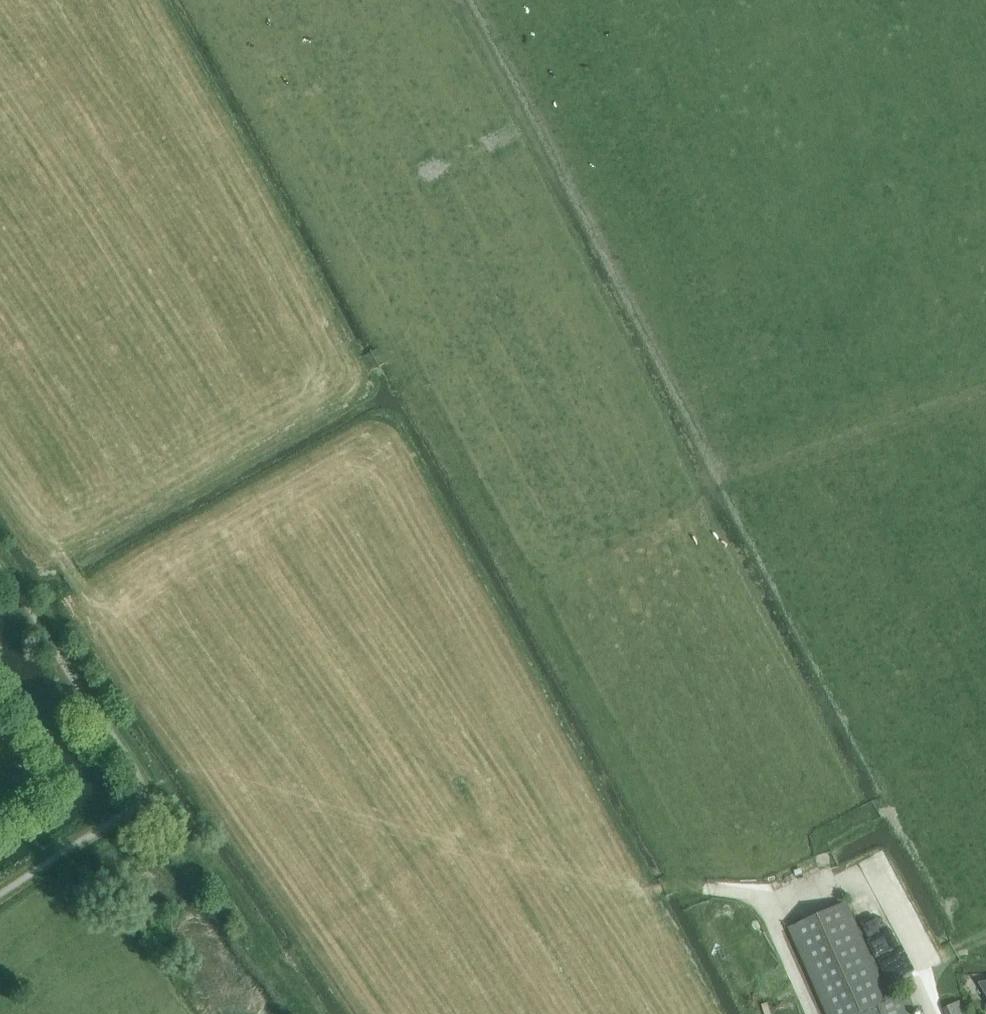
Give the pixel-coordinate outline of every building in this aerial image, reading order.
[(847,902),(789,928),(827,1013),(913,1013),(912,1011),(916,1010),(908,991),(890,999),(847,902)] [(958,1004),(944,1010),(946,1013),(963,1013),(958,1004)]
